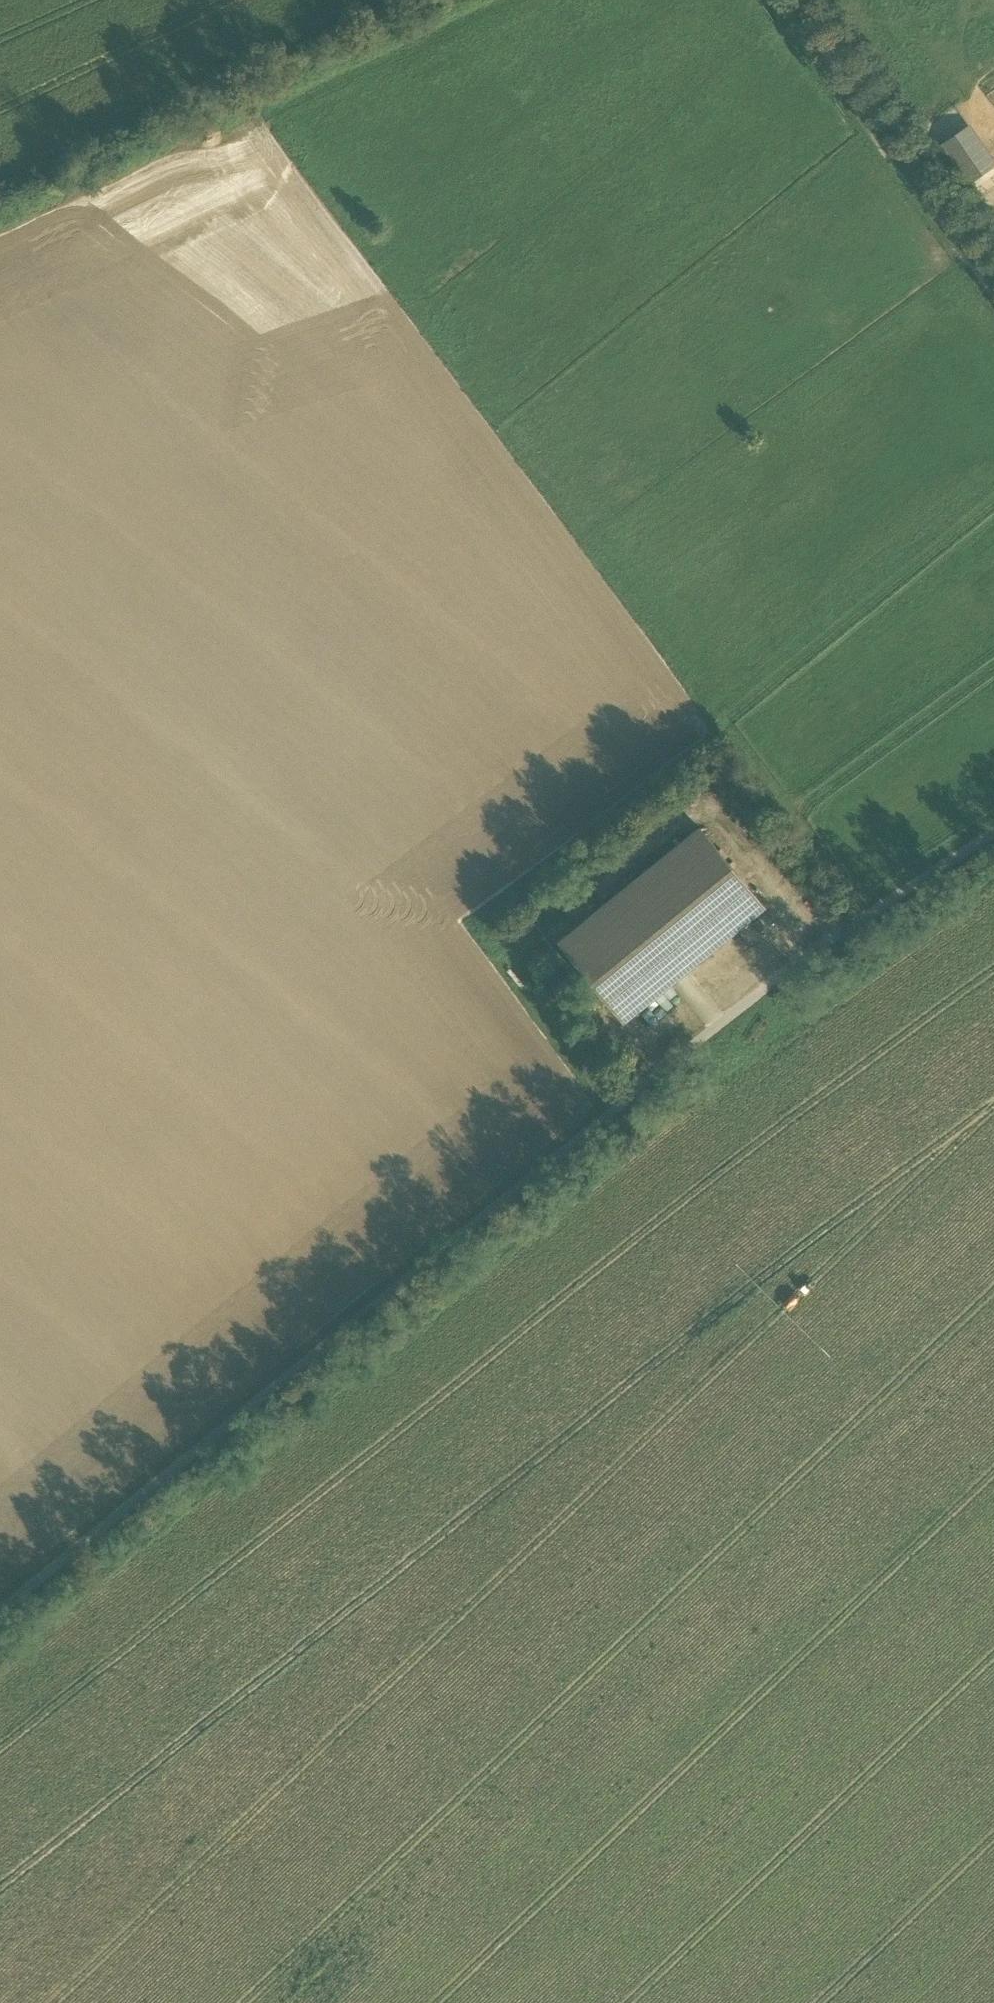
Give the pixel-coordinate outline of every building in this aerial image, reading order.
[(970,184),(993,167),(993,162),(978,139),(951,157),(970,184)] [(562,942),(625,1020),(765,906),(702,828),(562,942)]
